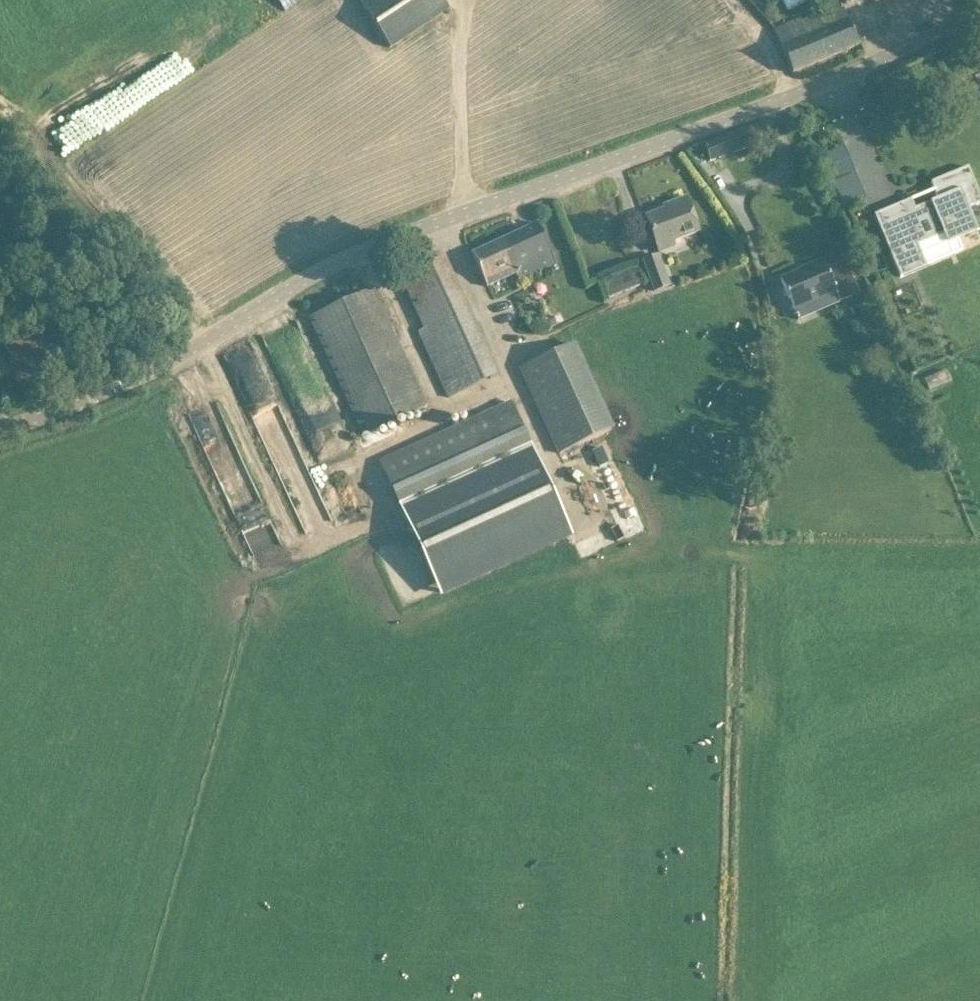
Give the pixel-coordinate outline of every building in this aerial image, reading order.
[(361,5),(390,48),(449,8),(444,0),(368,0),(361,5)] [(801,18),(775,30),(793,73),(859,45),(842,6),(803,22),(801,18)] [(704,145),(710,162),(754,145),(749,128),(704,145)] [(876,215),(902,276),(925,266),(917,245),(945,233),(949,243),(977,231),(967,208),(979,203),(979,196),(969,168),(933,183),(940,200),(915,210),(911,201),(876,215)] [(671,208),(646,217),(659,252),(677,245),(676,241),(699,233),(686,198),(670,204),(671,208)] [(538,224),(472,254),(487,287),(516,274),(519,281),(556,264),(538,224)] [(644,262),(656,291),(671,286),(659,256),(644,262)] [(445,257),(402,276),(425,328),(418,331),(448,398),(496,375),(445,257)] [(822,262),(781,279),(794,310),(835,292),(839,302),(859,294),(843,257),(825,265),(823,259),(821,260),(822,262)] [(642,284),(635,266),(601,279),(609,298),(642,284)] [(373,289),(310,318),(364,436),(426,407),(373,289)] [(575,343),(518,369),(558,455),(614,428),(575,343)] [(382,465),(442,597),(573,537),(513,406),(382,465)]
